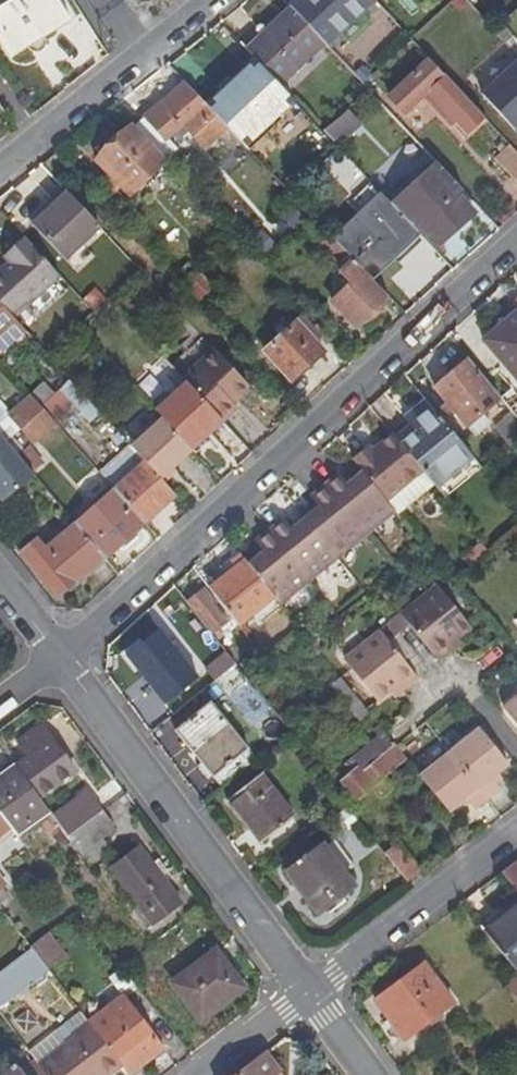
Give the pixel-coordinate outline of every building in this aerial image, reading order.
[(56,31),(37,0),(13,0),(0,9),(0,35),(14,57),(56,31)] [(56,31),(71,21),(58,0),(37,0),(56,31)] [(326,44),(293,9),(274,26),(277,29),(251,52),(260,63),(281,85),(326,44)] [(33,50),(46,78),(92,58),(79,29),(33,50)] [(463,77),(503,134),(516,124),(516,59),(507,45),(463,77)] [(296,102),(281,85),(260,63),(231,90),(268,129),(296,102)] [(429,63),(392,97),(406,112),(427,92),(467,135),(483,120),(477,114),(429,63)] [(206,146),(227,128),(211,110),(185,83),(146,120),(165,141),(182,126),(203,148),(206,146)] [(268,129),(231,90),(211,110),(227,128),(248,149),(268,129)] [(348,111),(327,130),(339,144),(360,124),(348,111)] [(166,158),(134,124),(98,160),(130,194),(166,158)] [(511,146),(496,160),(516,182),(516,153),(511,146)] [(393,205),(420,233),(422,231),(438,249),(475,215),(459,197),(464,192),(438,164),(422,178),(393,205)] [(388,200),(393,205),(422,178),(417,172),(388,200)] [(102,228),(68,192),(33,225),(66,261),(84,244),(102,228)] [(421,234),(420,233),(393,205),(388,200),(383,195),(335,241),(336,242),(347,253),(354,260),(373,280),(421,234)] [(24,237),(3,257),(8,263),(0,270),(0,303),(14,318),(24,310),(60,277),(24,237)] [(347,253),(336,242),(327,251),(338,262),(347,253)] [(84,244),(66,261),(78,274),(96,258),(84,244)] [(373,280),(354,260),(341,272),(352,285),(334,303),(358,327),(389,296),(373,280)] [(20,327),(1,305),(0,304),(0,344),(20,327)] [(516,381),(516,311),(514,308),(495,324),(499,329),(484,342),(516,382),(516,381)] [(291,317),(260,344),(287,374),(318,346),(291,317)] [(185,378),(189,382),(225,421),(240,408),(234,402),(252,386),(216,348),(185,378)] [(500,401),(468,363),(461,369),(455,369),(452,371),(453,376),(435,390),(467,429),(500,401)] [(157,411),(164,419),(193,450),(225,421),(189,382),(157,411)] [(31,396),(40,406),(55,393),(45,383),(31,396)] [(31,396),(9,416),(0,405),(0,434),(7,442),(21,429),(43,409),(40,406),(31,396)] [(426,436),(407,452),(435,486),(437,490),(466,466),(473,460),(428,403),(412,416),(426,436)] [(43,409),(21,429),(32,441),(55,422),(43,409)] [(401,446),(407,452),(426,436),(412,416),(405,422),(409,427),(415,433),(401,446)] [(193,450),(164,419),(133,448),(146,462),(162,479),(193,450)] [(409,427),(395,438),(401,446),(415,433),(409,427)] [(399,517),(435,486),(407,452),(401,446),(395,438),(393,435),(381,444),(378,441),(372,445),(375,449),(372,452),(368,448),(352,461),(363,474),(395,512),(399,517)] [(19,455),(33,472),(42,463),(29,447),(19,455)] [(146,462),(115,490),(144,523),(175,495),(162,479),(146,462)] [(466,466),(437,490),(446,500),(470,480),(466,475),(470,471),(466,466)] [(325,486),(365,536),(395,512),(363,474),(348,487),(338,475),(325,486)] [(320,510),(306,521),(337,558),(365,536),(325,486),(310,498),(316,505),(320,510)] [(115,490),(75,524),(103,557),(105,558),(144,523),(115,490)] [(303,516),(306,521),(320,510),(316,505),(303,516)] [(303,516),(289,527),(292,532),(306,521),(303,516)] [(337,558),(306,521),(292,532),(289,527),(282,520),(269,531),(308,581),(337,558)] [(103,557),(75,524),(45,550),(36,538),(20,552),(56,596),(103,557)] [(251,566),(275,597),(281,604),(308,581),(269,531),(255,542),(265,554),(251,566)] [(464,562),(473,574),(493,558),(483,546),(464,562)] [(240,626),(275,597),(251,566),(243,557),(234,564),(237,567),(211,590),(240,626)] [(439,588),(403,616),(411,627),(440,664),(456,651),(450,645),(458,638),(471,628),(439,588)] [(203,592),(190,603),(215,634),(226,625),(212,607),(214,605),(203,592)] [(400,636),(411,627),(403,616),(392,625),(400,636)] [(390,644),(400,636),(392,625),(382,634),(390,644)] [(378,703),(391,693),(399,687),(404,693),(419,681),(390,644),(382,634),(346,663),(378,703)] [(192,686),(154,638),(126,659),(164,707),(192,686)] [(450,645),(456,651),(464,644),(458,638),(450,645)] [(228,655),(209,670),(217,681),(236,667),(237,666),(228,655)] [(217,681),(209,670),(207,672),(215,683),(217,681)] [(275,676),(271,670),(252,685),(257,691),(275,676)] [(368,714),(341,680),(331,688),(359,722),(368,714)] [(399,687),(391,693),(396,699),(404,693),(399,687)] [(506,708),(516,721),(516,699),(506,708)] [(209,779),(219,791),(254,763),(210,707),(175,733),(199,766),(196,768),(206,781),(209,779)] [(15,769),(39,801),(76,774),(42,728),(15,746),(26,760),(15,769)] [(395,747),(381,729),(374,735),(378,740),(345,769),(351,777),(343,784),(357,801),(371,789),(379,799),(384,799),(392,792),(392,787),(384,777),(404,761),(393,748),(395,747)] [(481,794),(488,802),(501,791),(493,781),(509,767),(479,730),(449,754),(481,794)] [(420,777),(450,815),(467,800),(476,812),(488,802),(481,794),(449,754),(420,777)] [(15,769),(3,779),(0,776),(0,816),(8,826),(17,837),(46,814),(37,802),(39,801),(15,769)] [(226,802),(259,844),(293,817),(260,775),(226,802)] [(103,814),(104,813),(92,797),(56,824),(69,839),(103,814)] [(48,812),(39,801),(37,802),(46,814),(48,812)] [(103,814),(69,839),(81,855),(114,829),(103,814)] [(8,826),(0,816),(0,832),(8,826)] [(285,872),(317,914),(353,888),(322,845),(285,872)] [(400,845),(387,855),(407,880),(419,870),(400,845)] [(139,850),(111,871),(152,927),(180,906),(139,850)] [(501,874),(516,894),(516,861),(501,874)] [(13,928),(0,910),(0,938),(13,928)] [(516,974),(516,914),(511,918),(507,913),(483,932),(516,974)] [(28,947),(48,973),(65,961),(45,934),(28,947)] [(213,951),(171,984),(198,1020),(241,987),(213,951)] [(423,965),(375,1001),(403,1040),(451,1003),(423,965)] [(126,1074),(131,1074),(162,1052),(122,1001),(89,1027),(121,1068),(126,1074)] [(86,1023),(71,1034),(73,1038),(102,1074),(111,1074),(121,1068),(89,1027),(86,1023)] [(73,1038),(37,1066),(43,1074),(102,1074),(73,1038)] [(265,1055),(239,1074),(279,1074),(265,1055)]
